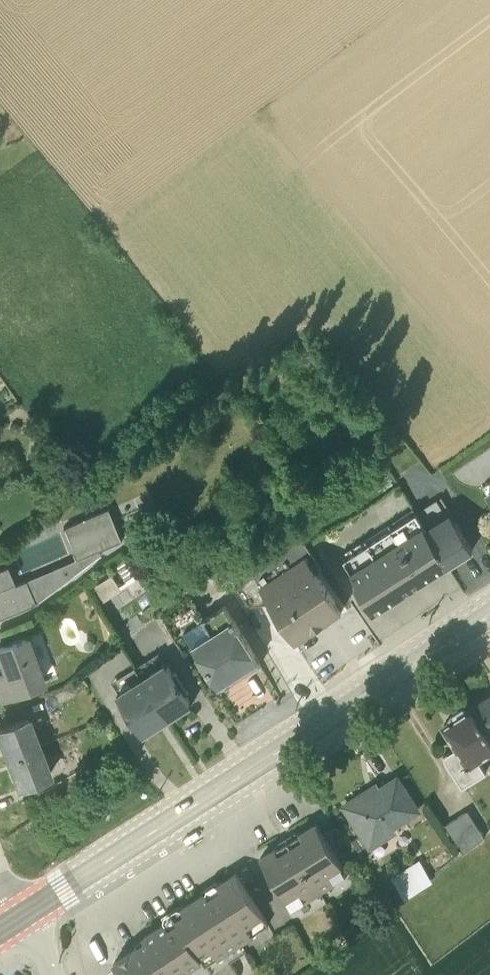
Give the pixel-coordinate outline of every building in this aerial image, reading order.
[(485,492),(489,489),(489,480),(482,486),(485,492)] [(439,498),(416,512),(447,564),(472,548),(439,498)] [(13,582),(6,564),(0,566),(0,618),(35,603),(101,555),(99,550),(122,541),(108,509),(63,528),(76,559),(13,586),(12,583),(13,582)] [(366,591),(377,607),(447,564),(416,512),(343,559),(362,594),(366,591)] [(225,582),(232,577),(249,603),(270,601),(295,640),(342,609),(315,569),(320,566),(292,522),(225,566),(223,563),(216,568),(225,582)] [(159,556),(146,567),(154,577),(168,567),(159,556)] [(111,576),(91,589),(100,603),(120,591),(111,576)] [(185,630),(218,685),(242,669),(244,673),(261,663),(224,605),(185,630)] [(3,696),(4,697),(45,683),(28,637),(0,648),(0,662),(4,674),(0,675),(0,697),(3,696)] [(159,651),(135,666),(167,717),(192,702),(159,651)] [(167,717),(135,666),(110,682),(143,733),(167,717)] [(471,704),(489,732),(489,692),(471,704)] [(471,704),(444,721),(457,742),(450,747),(445,751),(446,757),(463,782),(486,766),(480,756),(489,750),(489,732),(471,704)] [(7,760),(41,749),(29,718),(0,729),(0,743),(7,760)] [(7,760),(17,788),(52,775),(41,749),(7,760)] [(397,774),(380,786),(377,782),(345,802),(373,845),(398,829),(395,825),(419,809),(397,774)] [(463,849),(485,833),(468,806),(445,821),(463,849)] [(261,855),(292,906),(336,881),(334,879),(348,871),(317,820),(261,855)] [(433,877),(420,856),(391,874),(404,895),(433,877)] [(173,910),(176,914),(204,955),(207,959),(216,953),(218,956),(254,933),(253,930),(268,920),(236,870),(173,910)] [(204,955),(176,914),(144,934),(146,938),(115,958),(121,968),(111,974),(173,974),(204,955)]
